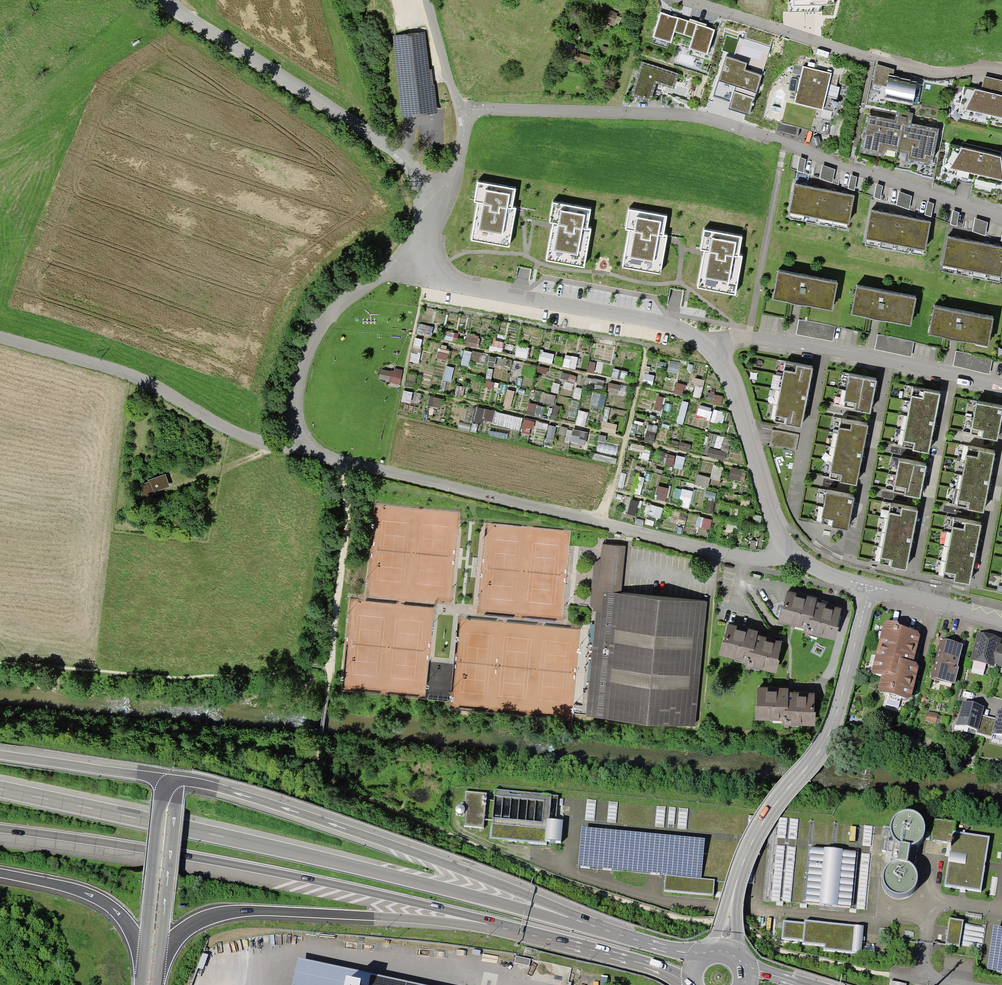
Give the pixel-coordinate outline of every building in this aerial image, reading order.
[(789,12),(822,11),(821,5),(834,5),(834,0),(788,0),(789,12)] [(617,13),(607,8),(601,20),(612,24),(616,15),(617,13)] [(674,32),(684,35),(688,20),(661,12),(652,37),(671,43),(674,32)] [(622,18),(616,15),(612,24),(618,27),(622,18)] [(689,21),(688,20),(684,35),(692,38),(689,49),(707,55),(716,30),(706,27),(689,21)] [(402,118),(438,113),(434,85),(433,85),(432,69),(429,69),(425,33),(393,36),(402,118)] [(592,57),(578,53),(575,60),(590,64),(592,57)] [(747,64),(727,56),(719,80),(735,86),(728,109),(749,115),(762,76),(745,70),(747,64)] [(654,83),(656,83),(674,89),(679,74),(642,61),(631,95),(633,96),(634,94),(643,65),(676,76),(673,86),(655,81),(654,83)] [(794,64),(792,73),(801,75),(803,66),(794,64)] [(894,70),(876,64),(872,84),(886,86),(884,98),(913,103),(917,82),(910,81),(911,80),(899,78),(899,77),(893,76),(894,70)] [(643,65),(634,94),(649,99),(654,83),(655,81),(673,86),(676,76),(643,65)] [(832,73),(803,66),(801,75),(794,103),(833,112),(837,98),(826,96),(832,73)] [(964,86),(958,113),(1001,123),(1001,80),(984,77),(981,90),(964,86)] [(633,96),(650,102),(656,83),(654,83),(649,99),(634,94),(633,96)] [(895,120),(867,115),(859,152),(882,157),(887,150),(907,154),(905,161),(928,166),(934,157),(939,129),(911,124),(913,113),(897,110),(895,120)] [(950,145),(943,172),(1001,185),(1001,157),(950,145)] [(806,159),(800,157),(797,171),(803,173),(806,159)] [(835,170),(822,165),(819,178),(832,183),(835,170)] [(857,177),(851,175),(848,188),(854,191),(857,177)] [(516,189),(477,182),(474,203),(478,203),(471,241),(509,247),(516,208),(512,207),(516,189)] [(883,186),(876,184),(874,197),(880,200),(883,186)] [(809,187),(795,185),(789,218),(803,221),(809,187)] [(803,221),(818,224),(824,190),(809,187),(803,221)] [(818,224),(832,227),(838,193),(824,190),(818,224)] [(911,196),(899,192),(896,205),(909,209),(911,196)] [(854,196),(838,193),(832,227),(846,230),(847,225),(849,225),(854,196)] [(591,210),(553,202),(549,223),(553,223),(546,261),(584,268),(591,229),(588,229),(591,210)] [(934,204),(927,202),(925,215),(931,217),(934,204)] [(667,216),(629,210),(625,230),(629,231),(622,267),(661,274),(668,236),(664,235),(667,216)] [(959,213),(953,210),(951,224),(957,226),(959,213)] [(886,214),(872,211),(865,245),(880,248),(886,214)] [(880,248),(894,251),(900,216),(886,214),(880,248)] [(894,251),(909,254),(915,219),(900,216),(894,251)] [(915,219),(909,254),(923,256),(923,251),(925,251),(930,222),(915,219)] [(988,223),(975,219),(973,232),(985,236),(988,223)] [(742,237),(704,230),(701,250),(705,251),(698,288),(735,296),(742,256),(739,256),(742,237)] [(963,240),(948,237),(941,272),(956,274),(963,240)] [(956,274),(972,277),(979,243),(963,240),(956,274)] [(972,277),(986,280),(993,246),(979,243),(972,277)] [(1001,278),(1001,274),(1001,248),(993,246),(986,280),(999,283),(1000,277),(1001,278)] [(837,283),(778,272),(773,299),(832,311),(837,283)] [(916,298),(857,287),(851,314),(910,326),(916,298)] [(993,319),(934,307),(929,335),(987,347),(993,319)] [(833,341),(835,327),(799,320),(796,334),(833,341)] [(914,342),(878,335),(875,349),(911,357),(914,342)] [(992,359),(956,351),(953,366),(989,374),(992,359)] [(801,427),(813,368),(785,363),(774,421),(786,423),(785,424),(801,427)] [(400,384),(403,370),(395,368),(394,371),(391,370),(391,371),(390,371),(381,369),(378,379),(389,381),(388,381),(400,384)] [(877,381),(850,375),(843,408),(870,414),(877,381)] [(929,454),(940,394),(913,388),(901,448),(929,454)] [(1001,419),(1001,408),(976,403),(970,435),(981,437),(981,439),(998,442),(1001,419)] [(868,426),(841,421),(829,480),(841,482),(841,483),(856,486),(868,426)] [(799,435),(772,430),(769,447),(795,451),(799,435)] [(983,513),(995,454),(968,448),(957,507),(968,509),(968,510),(983,513)] [(891,466),(898,467),(899,461),(900,459),(892,457),(891,466)] [(920,499),(926,466),(899,461),(898,467),(894,494),(920,499)] [(165,474),(148,480),(148,481),(138,485),(142,497),(155,492),(155,491),(169,486),(165,474)] [(854,498),(827,493),(821,524),(832,526),(832,527),(848,530),(854,498)] [(906,570),(918,511),(891,506),(880,564),(891,566),(891,567),(906,570)] [(969,585),(981,525),(954,520),(943,579),(969,585)] [(601,559),(598,591),(621,594),(626,547),(603,544),(601,559)] [(590,604),(596,610),(598,591),(601,559),(594,565),(590,604)] [(781,607),(777,623),(785,624),(804,628),(803,631),(805,632),(804,635),(808,636),(809,633),(835,640),(839,626),(837,625),(841,608),(816,601),(817,597),(787,590),(783,607),(781,607)] [(708,601),(621,594),(598,591),(596,610),(586,717),(696,727),(708,601)] [(897,621),(886,620),(884,622),(872,671),(874,674),(881,675),(878,688),(880,692),(889,694),(901,697),(908,699),(912,696),(919,666),(916,662),(914,662),(921,634),(919,631),(899,624),(897,621)] [(758,631),(728,623),(723,642),(722,642),(718,655),(745,662),(744,665),(746,666),(744,669),(750,670),(751,667),(776,673),(779,660),(778,659),(782,641),(757,635),(758,631)] [(1000,644),(1001,638),(977,633),(970,661),(994,666),(995,663),(1001,665),(1001,644),(1000,644)] [(946,639),(940,640),(931,678),(954,683),(959,667),(958,665),(963,644),(953,640),(946,639)] [(789,725),(815,726),(816,711),(814,711),(815,692),(788,692),(788,688),(757,687),(757,705),(755,705),(755,720),(781,721),(782,724),(784,724),(784,728),(789,728),(789,725)] [(885,704),(898,708),(900,701),(887,697),(885,704)] [(985,706),(963,700),(957,725),(958,725),(977,730),(978,730),(982,715),(985,706)] [(998,710),(995,718),(992,733),(993,734),(995,734),(1001,735),(1001,711),(998,710)] [(938,713),(928,712),(926,720),(937,722),(937,715),(938,713)] [(995,718),(982,715),(978,730),(977,730),(976,732),(992,737),(993,734),(992,733),(995,718)] [(957,729),(976,734),(976,732),(977,730),(958,725),(957,729)] [(488,795),(464,794),(463,809),(466,810),(464,828),(484,830),(484,821),(492,822),(492,825),(491,825),(490,842),(547,846),(547,845),(561,846),(563,825),(556,825),(558,798),(495,793),(494,800),(487,800),(488,795)] [(895,849),(900,852),(897,870),(894,871),(889,874),(886,879),(884,884),(884,889),(886,894),(889,899),(894,902),(899,903),(904,903),(910,901),(914,897),(917,893),(918,887),(917,881),(914,876),(910,872),(908,871),(911,854),(916,852),(920,848),(923,843),(924,838),(923,832),(921,827),(916,823),(911,821),(905,820),(900,822),(895,825),(892,829),(890,834),(890,840),(892,845),(895,849)] [(955,824),(935,821),(932,842),(952,846),(945,888),(981,894),(990,839),(953,834),(955,824)] [(859,851),(809,847),(804,902),(853,906),(859,851)] [(701,881),(666,877),(664,894),(714,899),(715,882),(701,881)] [(805,923),(784,920),(782,938),(803,940),(803,942),(824,944),(824,949),(861,953),(864,925),(805,919),(805,923)] [(987,927),(949,921),(945,946),(960,948),(960,946),(983,949),(987,927)] [(296,962),(402,984),(425,984),(297,958),(296,962)] [(296,962),(291,984),(402,984),(296,962)]
